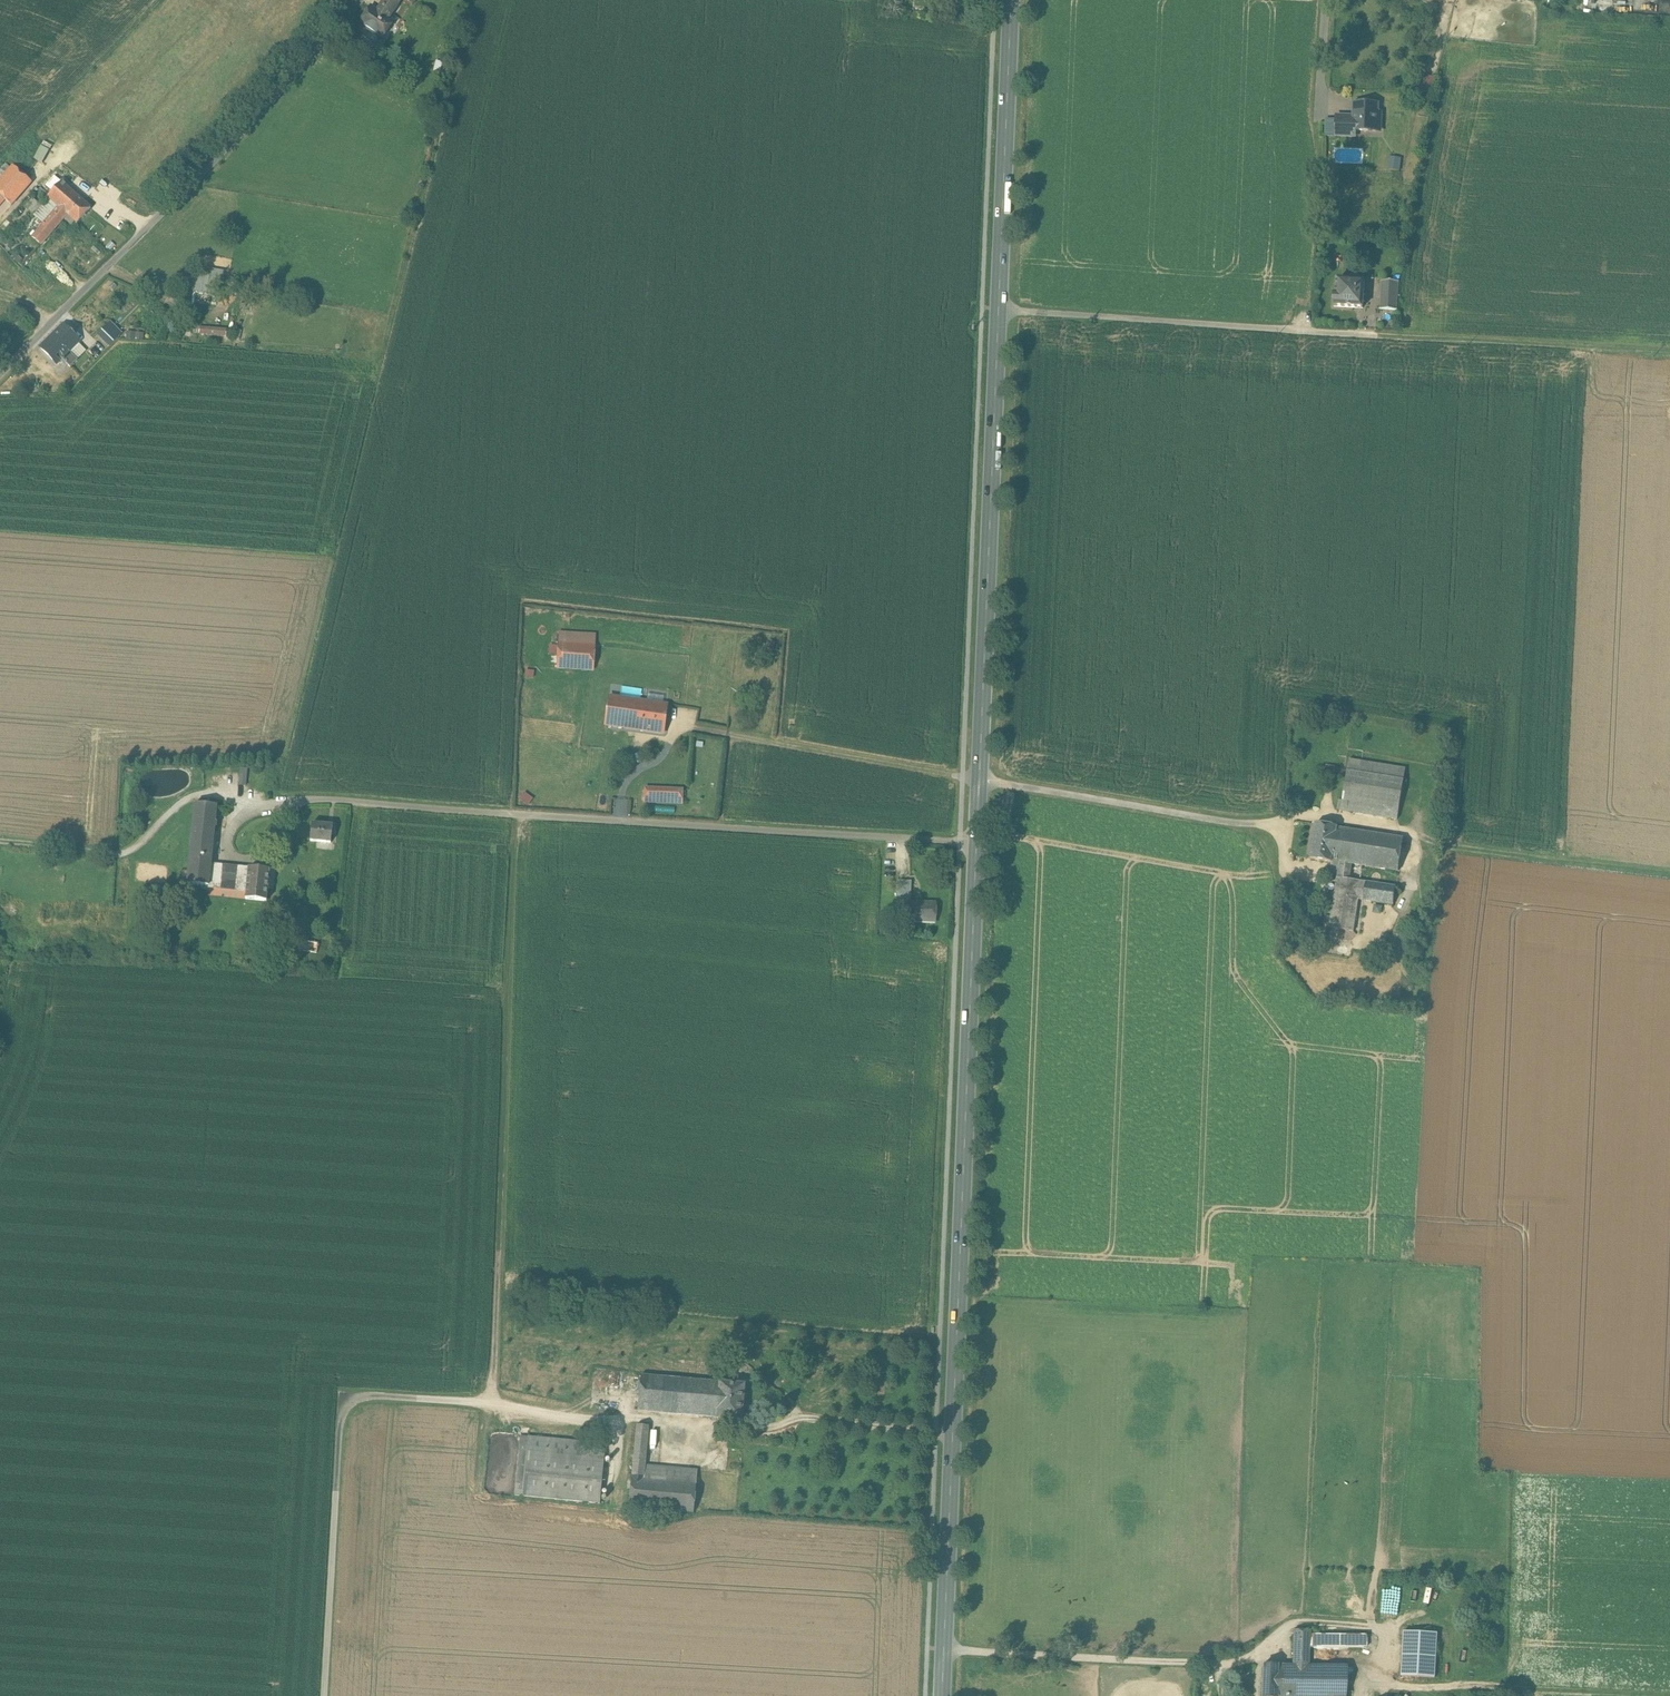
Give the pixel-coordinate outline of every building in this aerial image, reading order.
[(399,0),(384,0),(381,5),(392,13),(400,1),(399,0)] [(381,5),(377,11),(371,7),(359,24),(382,39),(394,22),(388,18),(392,13),(381,5)] [(1377,105),(1364,105),(1364,103),(1362,101),(1357,101),(1355,103),(1355,117),(1354,131),(1355,131),(1376,131),(1377,122),(1379,122),(1381,120),(1381,115),(1379,113),(1377,113),(1377,105)] [(1355,117),(1337,117),(1337,137),(1355,137),(1355,131),(1354,131),(1355,117)] [(42,144),(35,158),(43,162),(51,149),(42,144)] [(1400,171),(1402,158),(1390,156),(1388,169),(1400,171)] [(0,180),(0,197),(10,206),(32,182),(13,166),(0,180)] [(91,208),(61,182),(48,198),(50,200),(67,214),(77,223),(91,208)] [(58,207),(50,200),(31,221),(40,228),(58,207)] [(40,228),(32,237),(41,244),(67,214),(58,207),(40,228)] [(191,291),(215,295),(216,287),(224,288),(226,276),(195,271),(191,291)] [(1365,282),(1338,280),(1337,295),(1335,295),(1334,307),(1363,308),(1365,282)] [(1392,282),(1383,281),(1381,309),(1397,310),(1398,288),(1392,287),(1392,282)] [(110,315),(101,306),(92,315),(101,324),(110,315)] [(111,346),(124,332),(111,320),(97,334),(111,346)] [(80,341),(63,325),(40,347),(57,364),(70,351),(80,341)] [(70,351),(77,358),(87,349),(80,341),(70,351)] [(70,351),(57,364),(65,372),(78,360),(77,358),(70,351)] [(65,372),(57,364),(50,370),(60,380),(66,373),(65,372)] [(60,380),(56,383),(62,390),(73,380),(66,373),(60,380)] [(595,645),(559,643),(557,668),(593,670),(595,645)] [(640,701),(609,696),(605,725),(636,729),(640,701)] [(667,705),(640,701),(636,729),(663,733),(667,705)] [(1362,761),(1349,759),(1347,771),(1360,773),(1362,761)] [(1405,769),(1362,761),(1360,773),(1403,780),(1405,769)] [(1335,767),(1326,766),(1324,780),(1333,782),(1335,767)] [(1360,773),(1347,771),(1341,811),(1398,820),(1404,780),(1403,780),(1360,773)] [(653,788),(645,788),(644,802),(652,802),(653,788)] [(683,789),(653,788),(652,802),(683,804),(683,789)] [(525,791),(519,799),(529,805),(534,797),(525,791)] [(249,869),(211,865),(215,827),(216,827),(217,822),(215,822),(217,806),(195,803),(187,884),(209,886),(209,885),(247,889),(245,899),(267,901),(270,870),(249,868),(249,869)] [(333,825),(312,823),(310,841),(331,843),(333,825)] [(1346,828),(1316,823),(1311,859),(1332,862),(1330,872),(1338,874),(1346,829),(1346,828)] [(1346,829),(1338,874),(1337,877),(1349,879),(1352,864),(1398,871),(1403,838),(1346,829)] [(1349,879),(1337,877),(1329,928),(1354,931),(1359,899),(1393,905),(1396,886),(1349,879)] [(911,881),(904,881),(903,895),(910,895),(911,881)] [(936,902),(910,902),(909,916),(909,922),(936,923),(936,902)] [(1381,913),(1383,906),(1375,904),(1373,911),(1381,913)] [(319,943),(297,940),(295,950),(317,953),(319,943)] [(1365,945),(1353,943),(1352,950),(1363,952),(1365,945)] [(719,1382),(641,1375),(638,1411),(716,1418),(719,1382)] [(744,1384),(719,1382),(716,1418),(724,1419),(733,1420),(734,1419),(741,1420),(741,1418),(743,1416),(743,1412),(742,1411),(744,1384)] [(697,1470),(645,1465),(649,1426),(637,1425),(632,1477),(696,1483),(697,1470)] [(517,1434),(494,1432),(489,1436),(484,1489),(489,1494),(509,1496),(515,1493),(520,1439),(517,1434)] [(594,1443),(528,1436),(522,1496),(600,1504),(604,1466),(609,1467),(610,1459),(604,1458),(606,1437),(595,1435),(594,1443)] [(632,1477),(629,1507),(693,1513),(696,1483),(632,1477)] [(1418,1600),(1425,1602),(1428,1588),(1421,1586),(1418,1600)] [(1318,1631),(1294,1630),(1292,1666),(1309,1666),(1309,1647),(1366,1648),(1367,1635),(1318,1635),(1318,1631)] [(1438,1633),(1404,1631),(1402,1676),(1435,1678),(1438,1633)] [(1277,1666),(1277,1665),(1264,1665),(1262,1695),(1346,1695),(1347,1667),(1309,1666),(1292,1666),(1277,1666)]
